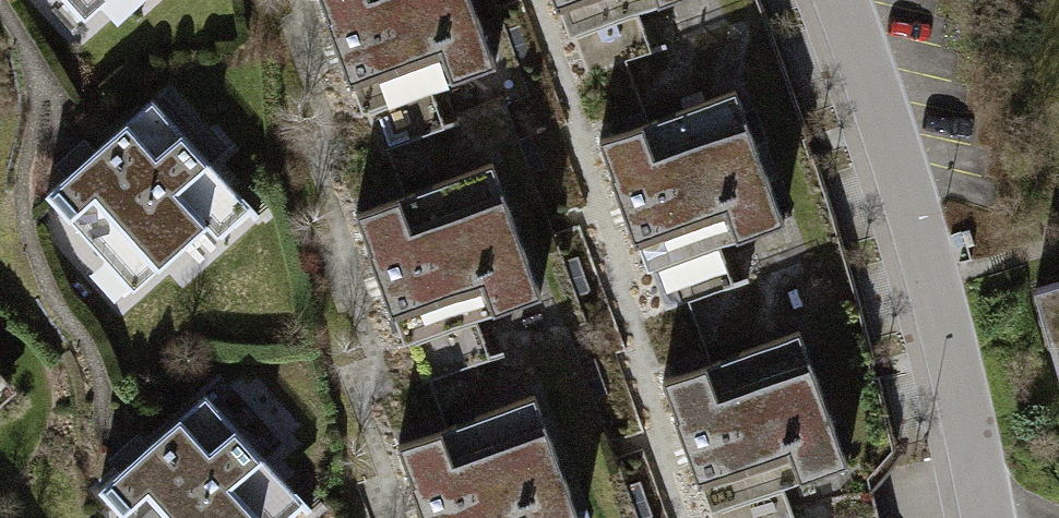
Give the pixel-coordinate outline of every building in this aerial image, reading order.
[(357,91),(451,60),(461,91),(508,76),(482,0),(379,0),(327,0),(357,91)] [(582,32),(673,0),(571,0),(582,32)] [(754,95),(609,151),(660,279),(804,222),(754,95)] [(217,177),(143,98),(77,159),(41,192),(99,254),(103,250),(134,282),(197,223),(183,208),(217,177)] [(508,172),(369,221),(414,349),(553,300),(508,172)] [(1039,299),(1058,356),(1058,291),(1039,299)] [(816,348),(677,391),(714,511),(854,468),(816,348)] [(91,487),(121,517),(249,517),(238,507),(275,472),(194,388),(129,451),(91,487)] [(410,454),(433,517),(585,517),(545,406),(410,454)]
